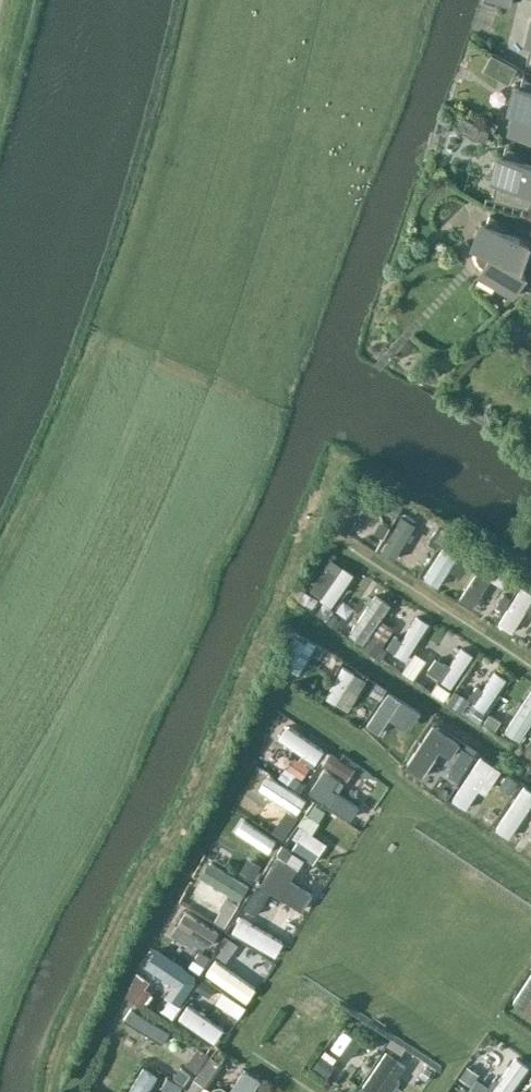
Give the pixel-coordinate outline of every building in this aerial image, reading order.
[(523,75),(520,84),(515,82),(507,112),(512,113),(507,132),(516,134),(515,138),(527,140),(528,137),(530,138),(530,79),(523,75)] [(487,118),(484,124),(495,131),(499,124),(493,120),(493,121),(487,118)] [(481,126),(474,138),(475,139),(487,142),(489,132),(481,126)] [(522,155),(522,153),(513,147),(506,146),(505,153),(497,151),(490,180),(498,182),(494,200),(530,208),(530,207),(530,165),(524,163),(525,159),(526,158),(522,155)] [(478,252),(478,257),(479,262),(481,266),(485,269),(480,278),(515,299),(528,277),(515,270),(521,260),(525,261),(530,244),(530,242),(507,234),(509,230),(509,229),(491,216),(490,217),(487,227),(482,225),(473,250),(478,252)] [(523,311),(516,305),(508,314),(514,320),(523,311)] [(380,506),(397,515),(403,505),(385,496),(380,506)] [(392,555),(409,528),(396,520),(380,548),(392,555)] [(429,542),(438,548),(448,533),(439,526),(429,542)] [(421,576),(439,586),(454,558),(436,548),(421,576)] [(482,553),(474,548),(467,560),(475,564),(482,553)] [(481,595),(491,573),(473,565),(457,600),(492,615),(498,603),(481,595)] [(337,566),(316,602),(328,609),(348,573),(337,566)] [(317,600),(296,587),(291,595),(313,607),(317,600)] [(495,609),(502,613),(508,602),(502,598),(495,609)] [(333,615),(329,623),(337,630),(343,622),(333,615)] [(413,615),(388,653),(400,661),(425,623),(413,615)] [(446,627),(433,644),(444,652),(457,635),(446,627)] [(376,654),(383,643),(372,636),(365,647),(376,654)] [(289,682),(305,646),(287,638),(271,674),(289,682)] [(317,645),(312,653),(320,658),(325,650),(317,645)] [(439,677),(444,660),(428,655),(423,672),(439,677)] [(346,710),(353,692),(343,688),(350,671),(336,666),(322,702),(346,710)] [(402,672),(413,679),(416,673),(406,667),(402,672)] [(379,698),(386,687),(378,682),(371,693),(379,698)] [(450,692),(438,683),(431,692),(443,701),(450,692)] [(460,694),(455,690),(447,702),(452,706),(460,694)] [(374,737),(396,702),(384,694),(362,729),(374,737)] [(359,722),(364,711),(350,704),(345,715),(359,722)] [(479,723),(485,714),(476,707),(469,717),(479,723)] [(495,729),(500,722),(490,716),(485,723),(495,729)] [(283,729),(275,740),(311,766),(319,754),(283,729)] [(440,754),(417,747),(409,771),(433,778),(440,754)] [(464,764),(471,755),(460,748),(454,757),(464,764)] [(353,768),(330,752),(323,763),(345,778),(353,768)] [(470,767),(447,802),(461,811),(485,776),(470,767)] [(299,815),(307,802),(253,772),(245,786),(299,815)] [(300,790),(305,783),(294,775),(289,783),(300,790)] [(508,775),(502,783),(513,790),(518,782),(508,775)] [(530,794),(530,793),(517,785),(492,833),(506,840),(530,794)] [(254,806),(261,794),(246,786),(240,798),(254,806)] [(313,802),(307,813),(318,819),(325,809),(313,802)] [(297,817),(286,809),(280,818),(292,825),(297,817)] [(287,857),(286,857),(282,865),(304,874),(320,839),(300,830),(287,857)] [(240,869),(256,879),(261,872),(244,862),(240,869)] [(208,865),(202,877),(219,886),(225,874),(208,865)] [(255,886),(250,895),(262,902),(267,894),(255,886)] [(237,903),(225,896),(219,906),(231,913),(237,903)] [(234,921),(227,934),(272,958),(279,944),(234,921)] [(189,949),(179,943),(172,954),(182,961),(189,949)] [(221,946),(216,955),(225,960),(230,953),(221,946)] [(199,949),(188,966),(199,973),(209,956),(199,949)] [(137,972),(127,995),(142,1005),(152,991),(145,986),(150,980),(137,972)] [(215,988),(203,980),(197,988),(209,996),(215,988)] [(530,1019),(530,995),(528,994),(519,1014),(530,1019)] [(245,1006),(232,997),(225,1007),(239,1016),(245,1006)] [(183,1006),(173,1018),(209,1046),(219,1034),(183,1006)] [(384,1047),(387,1042),(380,1037),(377,1041),(384,1047)] [(322,1056),(314,1067),(324,1074),(332,1064),(322,1056)] [(400,1065),(379,1057),(364,1091),(389,1091),(400,1065)] [(460,1076),(471,1084),(478,1073),(467,1065),(460,1076)] [(426,1066),(419,1075),(426,1079),(432,1070),(426,1066)] [(182,1082),(188,1074),(180,1068),(174,1076),(182,1082)] [(159,1082),(139,1071),(127,1091),(153,1091),(159,1082)] [(421,1091),(422,1091),(428,1081),(416,1074),(410,1085),(421,1091)] [(187,1090),(190,1091),(199,1091),(203,1086),(194,1080),(187,1090)]
